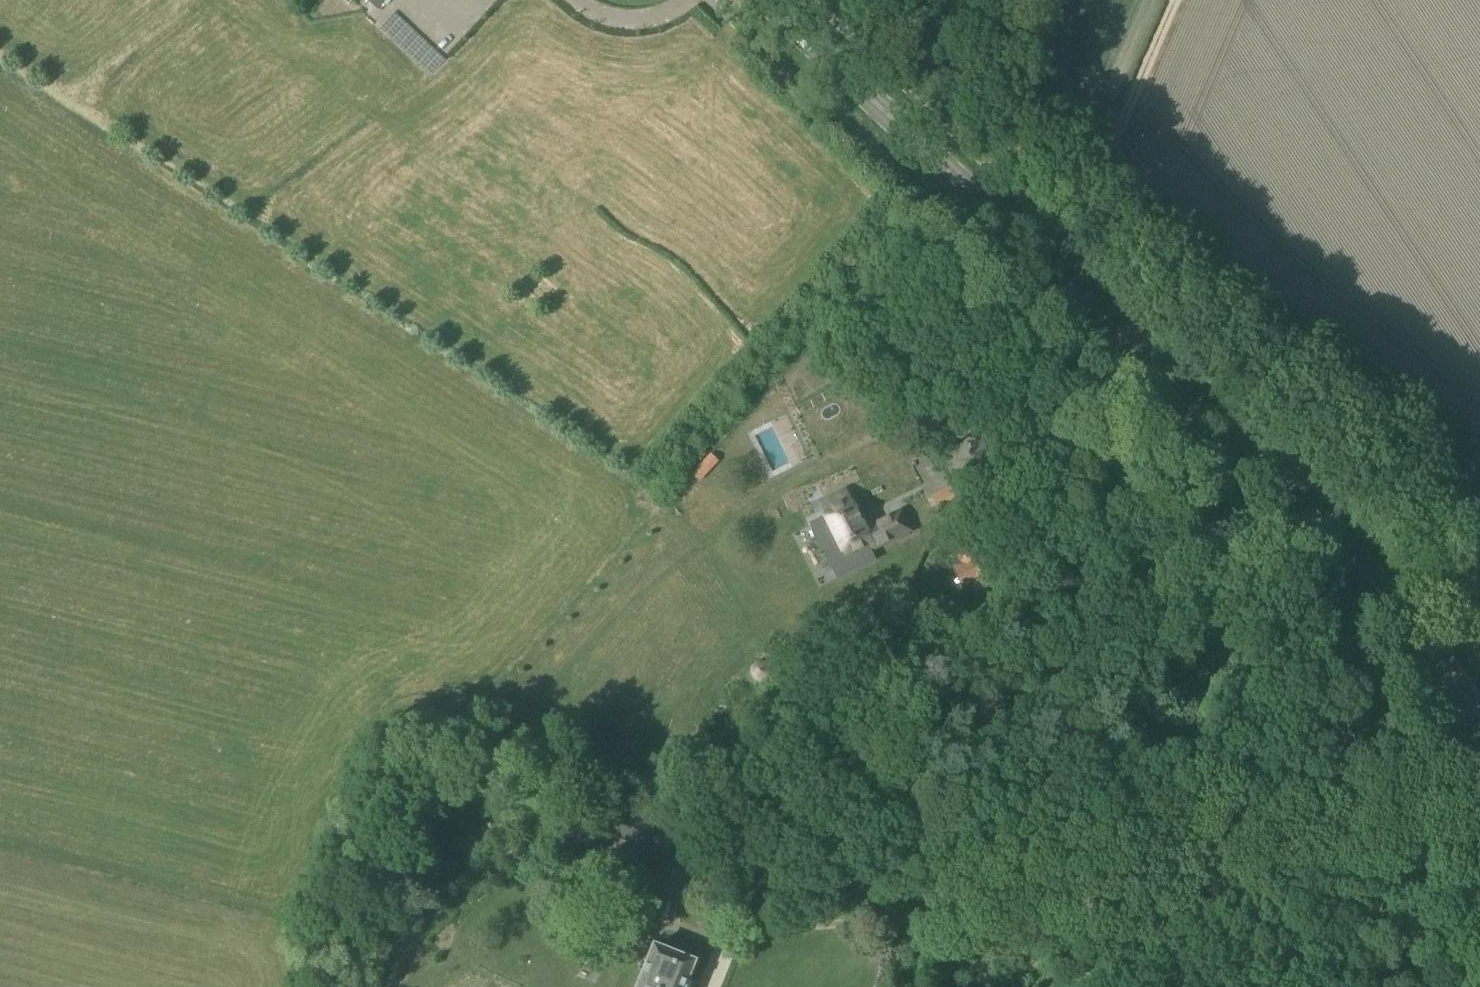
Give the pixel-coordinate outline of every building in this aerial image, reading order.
[(691,474),(691,475),(699,483),(709,472),(701,464),(691,474)] [(930,495),(945,525),(974,510),(959,480),(930,495)] [(865,530),(847,493),(838,497),(845,511),(828,519),(844,552),(868,540),(873,550),(910,531),(900,513),(865,530)] [(959,564),(951,567),(964,594),(972,590),(975,596),(1000,584),(981,544),(956,556),(959,564)] [(1454,586),(1459,580),(1451,572),(1446,578),(1454,586)] [(668,860),(679,833),(620,810),(609,836),(632,845),(618,879),(645,890),(658,856),(668,860)] [(697,963),(656,947),(642,942),(635,960),(648,965),(640,986),(688,986),(697,963)]
